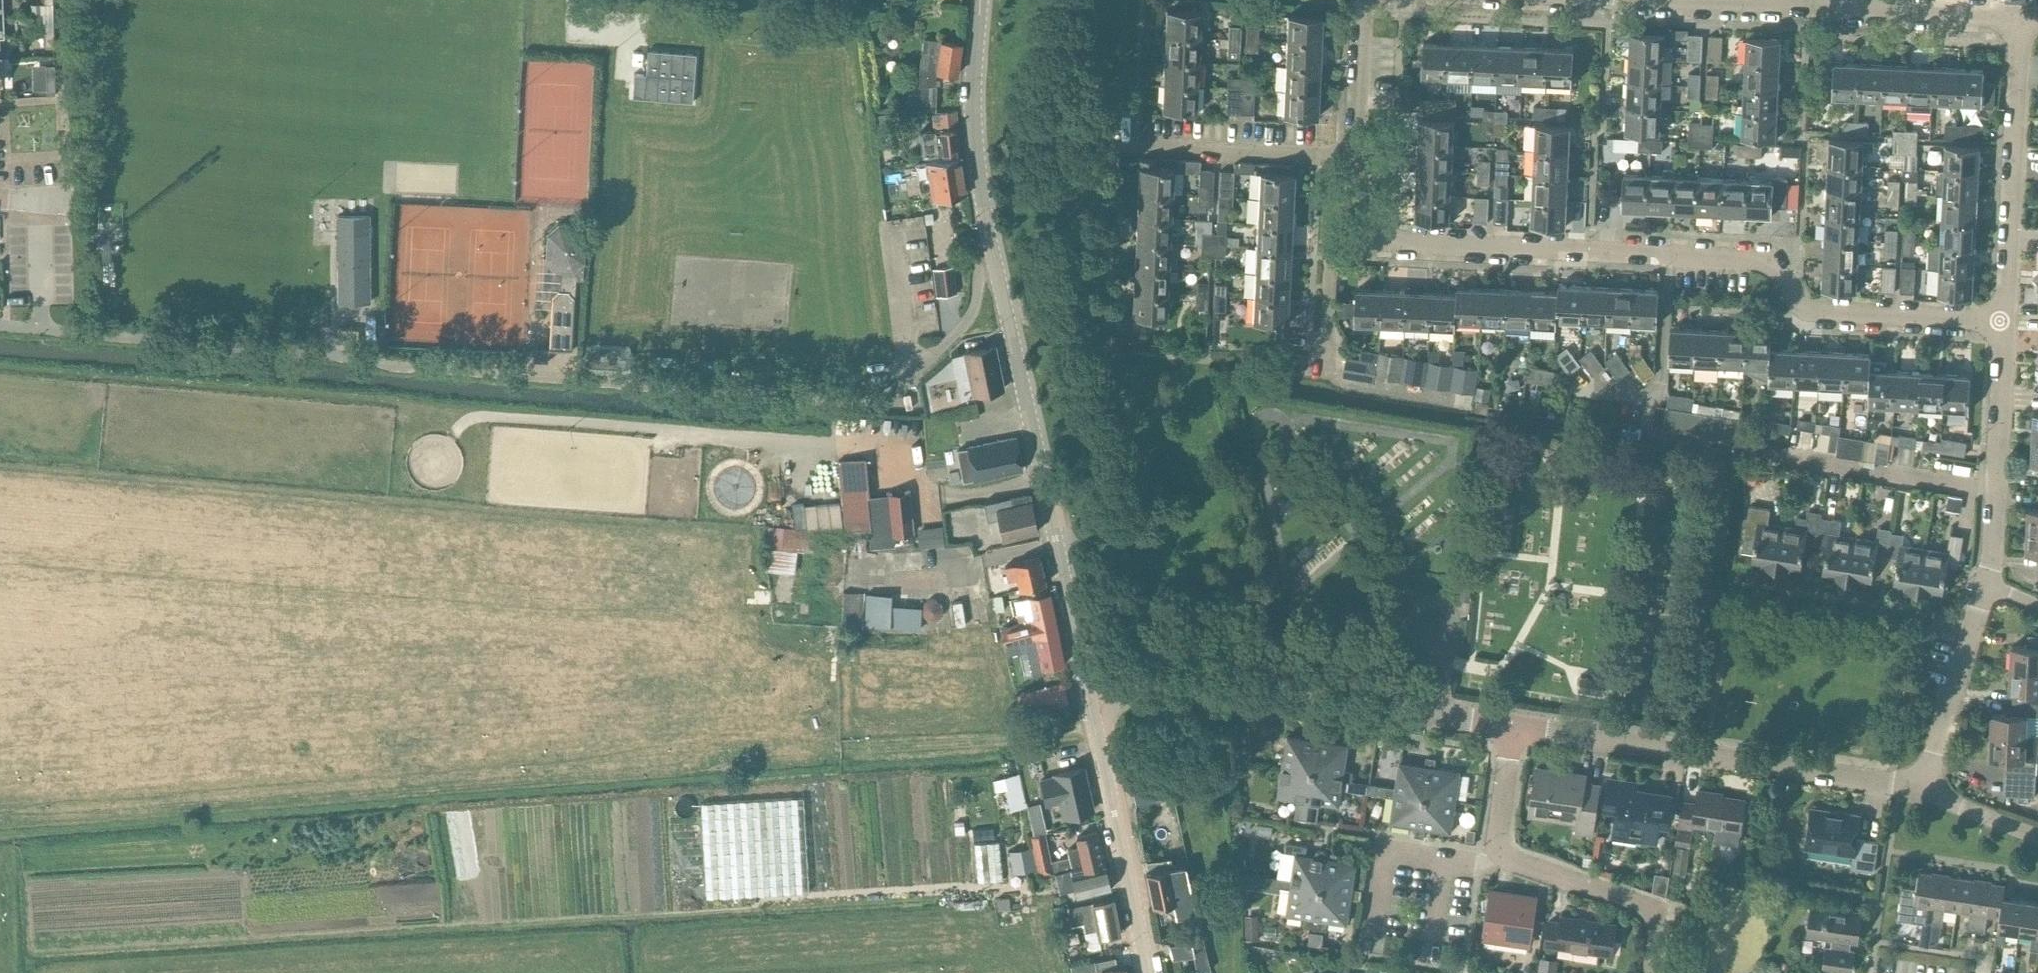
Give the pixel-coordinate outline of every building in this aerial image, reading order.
[(40,4),(30,4),(30,13),(33,13),(40,13),(40,4)] [(1165,33),(1165,34),(1200,35),(1201,11),(1166,9),(1165,33)] [(40,13),(33,13),(33,22),(43,22),(42,13),(40,13)] [(1286,40),(1322,41),(1323,16),(1287,15),(1286,40)] [(45,34),(53,34),(53,22),(44,22),(45,34)] [(1228,25),(1228,37),(1236,37),(1240,37),(1241,26),(1228,25)] [(1246,38),(1258,38),(1259,27),(1246,26),(1246,38)] [(1630,32),(1629,57),(1664,59),(1672,59),(1672,47),(1665,47),(1665,33),(1647,33),(1630,32)] [(53,34),(45,34),(45,47),(54,47),(53,34)] [(1165,34),(1164,59),(1199,60),(1200,35),(1165,34)] [(1702,61),(1703,35),(1689,34),(1688,60),(1702,61)] [(1722,61),(1723,36),(1709,36),(1708,61),(1722,61)] [(919,100),(905,100),(905,108),(914,108),(934,108),(935,112),(952,110),(956,109),(936,109),(936,71),(957,73),(961,43),(940,40),(923,37),(919,67),(919,85),(919,100)] [(1228,47),(1228,49),(1228,57),(1239,58),(1239,51),(1240,37),(1236,37),(1228,37),(1228,38),(1228,47)] [(1746,37),(1745,63),(1780,65),(1782,39),(1746,37)] [(1257,51),(1258,38),(1246,38),(1245,51),(1257,51)] [(1320,66),(1322,41),(1286,40),(1285,64),(1320,66)] [(1424,42),(1422,77),(1447,79),(1449,43),(1424,42)] [(1449,43),(1447,79),(1448,79),(1472,80),(1473,44),(1450,43),(1449,43)] [(1473,44),(1472,80),(1473,80),(1497,81),(1499,45),(1475,44),(1473,44)] [(1499,45),(1497,81),(1522,82),(1523,46),(1499,45)] [(1523,46),(1522,82),(1547,83),(1549,48),(1523,46)] [(1549,48),(1547,83),(1572,84),(1574,49),(1549,48)] [(633,73),(632,98),(644,98),(693,101),(696,53),(647,51),(646,73),(633,73)] [(1629,57),(1628,82),(1663,84),(1664,59),(1629,57)] [(1164,59),(1163,83),(1198,85),(1199,60),(1164,59)] [(1834,62),(1832,97),(1857,98),(1859,63),(1834,62)] [(1745,63),(1744,88),(1749,88),(1779,90),(1780,65),(1745,63)] [(1859,63),(1857,98),(1882,100),(1883,64),(1859,63)] [(1319,92),(1320,66),(1285,64),(1283,90),(1319,92)] [(1883,64),(1882,100),(1906,101),(1908,65),(1883,64)] [(46,78),(54,77),(54,65),(45,65),(46,78)] [(1906,101),(1906,111),(1931,112),(1931,102),(1933,66),(1908,65),(1906,101)] [(1933,66),(1931,102),(1956,103),(1958,68),(1957,68),(1933,66)] [(1958,68),(1956,103),(1981,104),(1980,107),(1994,108),(1995,82),(1984,82),(1984,69),(1958,68)] [(1688,85),(1700,86),(1701,74),(1689,73),(1688,85)] [(1706,86),(1719,87),(1719,74),(1707,74),(1706,86)] [(54,77),(46,78),(46,90),(55,90),(54,77)] [(1241,87),(1241,77),(1227,77),(1227,87),(1241,87)] [(1241,87),(1255,88),(1255,78),(1241,77),(1241,87)] [(1628,82),(1626,107),(1662,108),(1663,84),(1628,82)] [(1163,83),(1161,109),(1197,111),(1198,85),(1163,83)] [(1700,98),(1700,86),(1688,85),(1688,97),(1700,98)] [(1718,98),(1719,87),(1706,86),(1706,98),(1718,98)] [(1239,113),(1241,87),(1227,87),(1225,112),(1239,113)] [(1253,114),(1255,88),(1241,87),(1239,113),(1253,114)] [(1731,104),(1730,112),(1743,112),(1778,114),(1779,90),(1749,88),(1744,88),(1743,105),(1731,104)] [(1318,117),(1319,92),(1283,90),(1282,115),(1278,115),(1278,122),(1295,122),(1295,115),(1318,117)] [(1422,99),(1421,113),(1445,114),(1446,100),(1422,99)] [(1446,100),(1445,114),(1446,114),(1456,115),(1457,101),(1447,100),(1446,100)] [(1546,119),(1546,106),(1534,106),(1533,118),(1546,119)] [(1546,106),(1546,119),(1566,120),(1566,107),(1546,106)] [(1626,107),(1625,132),(1661,134),(1662,108),(1626,107)] [(935,130),(919,131),(922,156),(937,155),(939,155),(960,153),(958,127),(956,109),(952,110),(935,112),(936,129),(935,130)] [(1484,109),(1483,119),(1484,119),(1484,122),(1489,122),(1494,122),(1495,110),(1484,109)] [(1495,110),(1494,122),(1495,122),(1507,123),(1508,122),(1508,116),(1508,111),(1496,110),(1495,110)] [(895,112),(876,115),(877,123),(896,121),(895,112)] [(1743,112),(1741,137),(1777,139),(1778,114),(1743,112)] [(1418,144),(1454,145),(1455,120),(1419,118),(1418,144)] [(1483,119),(1483,134),(1492,134),(1494,134),(1494,122),(1489,122),(1484,122),(1484,119),(1483,119)] [(1845,121),(1844,134),(1855,134),(1856,130),(1856,121),(1845,121)] [(1856,130),(1855,134),(1867,135),(1868,122),(1856,121),(1856,130)] [(1494,122),(1494,134),(1495,135),(1498,135),(1506,135),(1507,123),(1495,122),(1494,122)] [(1701,135),(1701,123),(1690,123),(1689,134),(1701,135)] [(1701,135),(1713,135),(1714,124),(1701,123),(1701,135)] [(1535,149),(1570,151),(1571,126),(1536,124),(1535,149)] [(1955,139),(1955,125),(1945,124),(1945,139),(1955,139)] [(1955,125),(1955,139),(1981,140),(1982,126),(1955,125)] [(1894,142),(1905,142),(1905,131),(1894,130),(1894,136),(1894,142)] [(1905,131),(1905,142),(1918,143),(1918,140),(1918,138),(1918,131),(1905,131)] [(890,134),(879,136),(880,146),(892,145),(890,134)] [(1701,147),(1701,135),(1689,134),(1688,147),(1701,147)] [(1713,148),(1713,135),(1701,135),(1701,147),(1713,148)] [(1830,138),(1828,165),(1834,165),(1864,166),(1864,155),(1864,150),(1874,151),(1875,141),(1865,140),(1830,138)] [(1614,139),(1613,151),(1626,151),(1626,139),(1614,139)] [(1638,139),(1638,151),(1650,151),(1650,140),(1639,139),(1638,139)] [(1650,140),(1650,151),(1658,152),(1662,152),(1662,140),(1651,140),(1650,140)] [(1893,154),(1902,154),(1904,154),(1905,142),(1894,142),(1893,154)] [(1905,142),(1904,154),(1917,155),(1918,143),(1905,142)] [(1453,170),(1454,145),(1418,144),(1417,168),(1453,170)] [(1749,156),(1749,144),(1738,144),(1737,156),(1749,156)] [(1749,144),(1749,156),(1762,157),(1762,144),(1749,144)] [(1946,144),(1944,170),(1980,172),(1981,146),(1946,144)] [(1569,175),(1570,151),(1535,149),(1533,174),(1569,175)] [(903,151),(887,154),(889,164),(905,161),(903,151)] [(966,193),(961,156),(927,161),(931,189),(935,189),(937,203),(951,201),(950,196),(966,193)] [(1137,191),(1173,192),(1174,168),(1155,167),(1155,159),(1139,159),(1137,191)] [(1478,171),(1478,172),(1490,172),(1491,160),(1478,160),(1478,171)] [(1496,172),(1496,173),(1508,173),(1509,162),(1497,161),(1496,172)] [(1828,165),(1827,189),(1862,191),(1864,166),(1834,165),(1828,165)] [(1452,195),(1453,170),(1417,168),(1416,193),(1452,195)] [(1198,193),(1212,194),(1213,170),(1200,169),(1198,193)] [(1648,199),(1647,210),(1672,211),(1674,176),(1674,170),(1662,169),(1662,175),(1649,175),(1648,199)] [(1218,194),(1218,195),(1233,196),(1233,195),(1234,172),(1234,171),(1220,170),(1218,194)] [(1937,170),(1936,195),(1943,195),(1978,197),(1980,172),(1944,170),(1937,170)] [(1258,196),(1258,197),(1293,199),(1293,198),(1295,174),(1259,172),(1258,196)] [(1478,172),(1477,184),(1490,185),(1490,181),(1490,172),(1478,172)] [(1496,173),(1495,185),(1496,185),(1507,185),(1508,173),(1496,173)] [(1624,173),(1622,209),(1647,210),(1648,199),(1649,175),(1624,173)] [(1674,176),(1672,211),(1697,212),(1699,177),(1699,173),(1690,173),(1690,177),(1674,176)] [(1567,200),(1569,175),(1533,174),(1532,199),(1567,200)] [(1699,177),(1697,212),(1721,214),(1723,178),(1699,177)] [(1747,199),(1746,215),(1772,216),(1773,206),(1785,207),(1786,207),(1788,183),(1788,178),(1774,177),(1772,177),(1772,181),(1747,179),(1747,199)] [(1723,178),(1721,214),(1746,215),(1747,199),(1747,179),(1723,178)] [(1888,180),(1888,192),(1900,192),(1900,181),(1888,180)] [(1906,181),(1905,194),(1915,194),(1917,194),(1922,194),(1922,188),(1918,188),(1918,181),(1906,181)] [(1827,190),(1826,214),(1843,215),(1861,216),(1862,192),(1862,191),(1827,189),(1827,190)] [(1172,217),(1173,192),(1137,191),(1136,215),(1172,217)] [(1888,193),(1887,204),(1899,204),(1900,193),(1900,192),(1888,192),(1888,193)] [(1212,205),(1212,194),(1198,193),(1198,205),(1212,205)] [(1451,221),(1452,195),(1416,193),(1415,219),(1451,221)] [(1905,194),(1905,205),(1917,205),(1917,194),(1915,194),(1905,194)] [(1218,195),(1218,206),(1232,207),(1233,196),(1218,195)] [(1943,195),(1942,220),(1958,221),(1977,222),(1978,197),(1943,195)] [(1257,220),(1257,222),(1292,223),(1292,222),(1293,199),(1258,197),(1257,220)] [(1488,223),(1489,198),(1475,197),(1474,222),(1488,223)] [(1508,224),(1509,198),(1495,197),(1494,223),(1508,224)] [(1566,226),(1567,200),(1532,199),(1531,225),(1566,226)] [(932,212),(924,213),(925,223),(933,223),(932,212)] [(1826,214),(1824,239),(1860,241),(1861,216),(1843,215),(1826,214)] [(338,302),(370,302),(370,215),(338,215),(338,302)] [(1170,242),(1172,217),(1136,215),(1135,241),(1170,242)] [(1940,245),(1943,245),(1976,246),(1977,222),(1958,221),(1942,220),(1940,245)] [(583,279),(585,234),(576,223),(559,222),(547,232),(546,259),(555,270),(558,271),(557,291),(552,295),(549,348),(572,349),(574,297),(570,291),(570,287),(575,287),(575,279),(583,279)] [(1257,222),(1256,246),(1291,248),(1292,223),(1257,222)] [(1885,242),(1897,243),(1898,230),(1886,229),(1885,242)] [(1904,230),(1903,243),(1915,243),(1916,231),(1904,230)] [(1213,244),(1213,233),(1201,232),(1201,244),(1213,244)] [(1213,244),(1225,245),(1226,233),(1213,233),(1213,244)] [(1824,239),(1823,264),(1858,265),(1860,241),(1824,239)] [(1169,267),(1170,242),(1135,241),(1134,265),(1169,267)] [(1897,254),(1897,243),(1885,242),(1884,253),(1897,254)] [(1903,243),(1902,254),(1915,255),(1915,244),(1915,243),(1903,243)] [(1212,257),(1213,244),(1201,244),(1200,256),(1212,257)] [(1224,257),(1225,245),(1213,244),(1212,257),(1224,257)] [(1929,245),(1928,269),(1939,269),(1975,271),(1976,247),(1976,246),(1943,245),(1940,245),(1929,244),(1929,245)] [(1256,246),(1254,271),(1290,273),(1291,248),(1256,246)] [(1823,264),(1822,289),(1857,291),(1858,265),(1823,264)] [(1168,292),(1169,267),(1134,265),(1133,290),(1168,292)] [(935,297),(941,296),(958,294),(954,266),(932,269),(935,297)] [(1895,292),(1896,267),(1882,266),(1881,292),(1895,292)] [(1914,294),(1916,268),(1902,267),(1900,293),(1914,294)] [(1939,270),(1938,295),(1944,295),(1955,296),(1973,297),(1975,272),(1975,271),(1939,269),(1939,270)] [(1254,271),(1253,296),(1288,298),(1290,273),(1254,271)] [(1195,293),(1208,294),(1209,282),(1196,281),(1195,293)] [(1213,294),(1226,295),(1226,283),(1214,282),(1213,294)] [(1558,292),(1557,319),(1558,319),(1581,321),(1583,286),(1559,285),(1558,292)] [(1583,286),(1581,321),(1583,321),(1606,322),(1607,287),(1585,286),(1583,286)] [(1458,293),(1456,322),(1481,323),(1483,288),(1459,287),(1458,287),(1458,293)] [(1607,287),(1606,322),(1607,322),(1630,324),(1632,288),(1609,287),(1607,287)] [(1483,288),(1481,323),(1506,325),(1507,307),(1508,289),(1483,288)] [(1632,288),(1630,324),(1633,324),(1658,325),(1658,312),(1659,289),(1635,288),(1632,288)] [(1357,289),(1355,324),(1380,325),(1382,290),(1357,289)] [(1507,307),(1506,325),(1531,326),(1533,290),(1508,289),(1507,307)] [(1167,318),(1168,292),(1133,290),(1132,316),(1167,318)] [(1382,290),(1380,325),(1399,326),(1405,326),(1406,291),(1399,291),(1383,290),(1382,290)] [(1533,290),(1531,326),(1554,327),(1556,327),(1557,319),(1558,292),(1533,290)] [(1406,291),(1405,326),(1430,328),(1431,292),(1407,291),(1406,291)] [(1431,292),(1430,328),(1456,329),(1456,325),(1456,322),(1458,293),(1433,292),(1431,292)] [(1207,299),(1208,294),(1195,293),(1195,298),(1194,317),(1207,317),(1207,299)] [(1224,318),(1226,295),(1213,294),(1212,317),(1224,318)] [(1253,296),(1252,322),(1287,323),(1288,298),(1253,296)] [(1338,301),(1337,316),(1353,316),(1354,302),(1338,301)] [(359,338),(360,326),(341,324),(340,336),(359,338)] [(1671,327),(1669,362),(1669,363),(1694,364),(1696,328),(1671,327)] [(1694,364),(1694,368),(1695,369),(1718,370),(1720,330),(1697,328),(1696,328),(1694,364)] [(1718,370),(1718,375),(1719,375),(1743,377),(1744,371),(1746,331),(1722,330),(1721,330),(1720,330),(1718,370)] [(1746,331),(1744,371),(1769,382),(1771,340),(1771,332),(1746,331)] [(1769,382),(1769,384),(1794,385),(1796,350),(1782,349),(1782,340),(1771,340),(1769,382)] [(585,345),(584,369),(628,371),(629,368),(630,345),(585,343),(585,345)] [(974,394),(1003,388),(994,346),(965,353),(974,394)] [(1569,373),(1580,364),(1567,347),(1556,356),(1569,373)] [(532,360),(535,360),(547,361),(547,349),(533,348),(532,354),(532,360)] [(1347,357),(1344,375),(1374,381),(1375,381),(1376,376),(1375,376),(1376,367),(1377,363),(1378,354),(1378,352),(1361,350),(1360,360),(1347,357)] [(1454,350),(1453,365),(1457,365),(1464,366),(1465,350),(1454,350)] [(1593,376),(1605,367),(1591,350),(1580,358),(1593,376)] [(1796,350),(1794,385),(1819,386),(1821,351),(1796,350)] [(1819,386),(1818,392),(1827,393),(1827,387),(1843,387),(1845,352),(1821,351),(1819,386)] [(1376,367),(1375,376),(1376,376),(1383,377),(1399,380),(1403,356),(1399,355),(1378,352),(1378,354),(1377,363),(1376,367)] [(1619,379),(1630,370),(1617,352),(1606,361),(1619,379)] [(1845,352),(1843,387),(1869,389),(1870,378),(1871,369),(1871,361),(1871,353),(1845,352)] [(1644,381),(1655,373),(1643,355),(1631,363),(1644,381)] [(1403,356),(1399,380),(1424,384),(1428,360),(1427,360),(1403,356)] [(1428,360),(1424,384),(1449,388),(1453,365),(1452,364),(1439,362),(1429,360),(1428,360)] [(1869,389),(1868,405),(1870,408),(1878,408),(1880,406),(1893,406),(1895,371),(1885,370),(1885,363),(1885,362),(1871,361),(1871,369),(1870,378),(1869,389)] [(1453,365),(1449,388),(1475,393),(1475,399),(1489,402),(1490,402),(1492,388),(1477,386),(1478,379),(1480,369),(1478,369),(1464,366),(1457,365),(1453,365)] [(1552,385),(1555,371),(1529,366),(1528,371),(1526,380),(1552,385)] [(1895,371),(1893,406),(1918,408),(1920,372),(1895,371)] [(1920,372),(1918,408),(1942,409),(1944,373),(1920,372)] [(1944,373),(1942,409),(1969,410),(1971,375),(1945,373),(1944,373)] [(955,377),(920,384),(926,413),(961,405),(955,377)] [(1532,388),(1528,406),(1538,408),(1548,410),(1550,399),(1551,396),(1540,394),(1541,390),(1532,388)] [(1507,391),(1504,409),(1521,412),(1524,394),(1507,391)] [(1666,411),(1664,427),(1686,431),(1686,430),(1688,420),(1689,417),(1691,417),(1692,413),(1692,410),(1693,402),(1694,398),(1669,394),(1666,411)] [(1688,420),(1686,430),(1686,431),(1711,435),(1715,406),(1699,403),(1693,402),(1692,410),(1692,413),(1691,417),(1689,417),(1688,420)] [(1715,406),(1711,435),(1712,435),(1736,439),(1737,439),(1737,438),(1739,425),(1741,410),(1716,406),(1715,406)] [(1815,431),(1817,422),(1799,419),(1797,428),(1815,431)] [(1790,433),(1792,424),(1774,421),(1772,430),(1790,433)] [(1840,435),(1841,426),(1823,423),(1822,432),(1830,433),(1839,435),(1840,435)] [(1830,433),(1827,450),(1837,452),(1840,435),(1839,435),(1830,433)] [(1915,448),(1917,439),(1900,436),(1898,445),(1915,448)] [(969,447),(956,449),(962,479),(975,477),(975,479),(1021,470),(1016,446),(1015,441),(1015,437),(997,441),(970,446),(969,447)] [(1852,437),(1849,457),(1860,459),(1861,459),(1865,439),(1864,439),(1852,437)] [(1939,450),(1939,451),(1965,455),(1967,442),(1942,437),(1941,442),(1939,450)] [(1865,439),(1861,459),(1863,459),(1871,461),(1887,463),(1887,459),(1889,449),(1889,447),(1890,443),(1873,441),(1866,440),(1865,439)] [(1939,450),(1941,442),(1924,439),(1922,448),(1939,451),(1939,450)] [(1736,441),(1734,454),(1759,459),(1761,459),(1764,444),(1762,444),(1742,441),(1736,440),(1736,441)] [(862,458),(839,460),(843,502),(845,527),(845,530),(870,527),(872,546),(893,544),(893,533),(892,524),(891,519),(868,521),(866,496),(868,496),(864,458),(862,458)] [(1747,470),(1746,482),(1764,485),(1766,473),(1747,470)] [(908,492),(889,494),(891,519),(892,524),(893,533),(907,532),(908,540),(912,539),(908,492)] [(1038,532),(1031,495),(983,504),(986,519),(998,517),(1002,539),(1038,532)] [(1948,496),(1946,510),(1960,512),(1962,498),(1948,496)] [(803,503),(791,505),(794,528),(805,527),(805,529),(818,528),(818,529),(842,527),(839,503),(815,505),(815,504),(803,505),(803,503)] [(1749,505),(1742,550),(1754,552),(1753,562),(1763,563),(1763,565),(1775,567),(1782,524),(1769,522),(1771,509),(1749,505)] [(2037,530),(2037,509),(2028,508),(2027,530),(2037,530)] [(1782,524),(1775,567),(1777,567),(1789,569),(1789,568),(1800,569),(1804,542),(1816,544),(1820,517),(1821,517),(1822,512),(1821,512),(1808,510),(1807,518),(1797,516),(1795,526),(1784,524),(1782,524)] [(1820,517),(1816,544),(1828,546),(1823,573),(1835,575),(1834,577),(1847,579),(1854,536),(1840,533),(1842,521),(1821,517),(1820,517)] [(794,528),(768,526),(764,570),(794,572),(796,550),(803,550),(803,548),(848,552),(849,548),(865,550),(866,534),(852,533),(852,534),(794,528)] [(1854,536),(1847,579),(1860,581),(1860,579),(1871,581),(1875,554),(1887,556),(1891,532),(1892,529),(1878,526),(1876,539),(1854,536)] [(2027,530),(2026,553),(2037,554),(2037,530),(2027,530)] [(1891,532),(1887,556),(1899,557),(1894,585),(1905,587),(1905,589),(1918,591),(1925,548),(1903,544),(1904,534),(1891,532)] [(1925,548),(1918,591),(1931,593),(1931,591),(1942,592),(1946,565),(1958,567),(1963,535),(1950,533),(1947,551),(1925,548)] [(1045,583),(1039,556),(1014,562),(1014,563),(1004,565),(1007,579),(1016,577),(1019,589),(1045,583)] [(1461,585),(1460,600),(1461,600),(1469,601),(1470,601),(1470,600),(1471,585),(1462,585),(1461,585)] [(921,628),(922,608),(922,606),(890,604),(891,594),(844,591),(842,624),(921,628)] [(1019,624),(1002,628),(1003,632),(1005,644),(1016,641),(1031,638),(1035,637),(1034,631),(1033,628),(1056,623),(1049,592),(1026,597),(1013,600),(1019,624)] [(1001,596),(992,597),(995,611),(1004,610),(1001,596)] [(924,602),(923,606),(923,613),(926,618),(936,619),(940,616),(942,612),(942,607),(938,600),(929,599),(924,602)] [(1016,641),(1005,644),(1006,645),(1006,646),(1008,654),(1019,651),(1024,676),(1044,671),(1043,669),(1065,664),(1057,626),(1056,623),(1033,628),(1034,631),(1035,637),(1031,638),(1016,641)] [(2011,668),(2037,670),(2037,635),(2032,635),(2032,647),(2027,647),(2012,646),(2011,668)] [(2010,690),(2012,691),(2017,691),(2029,691),(2028,703),(2037,704),(2037,670),(2011,668),(2011,669),(2010,690)] [(1022,713),(1051,705),(1047,687),(1017,694),(1021,709),(1022,713)] [(1072,715),(1072,714),(1069,702),(1068,702),(1021,714),(1024,727),(1071,715),(1072,715)] [(1991,735),(2027,737),(2037,738),(2037,704),(2028,703),(2012,702),(2011,714),(1992,713),(1991,735)] [(1322,741),(1323,731),(1308,729),(1306,738),(1287,735),(1283,765),(1313,769),(1317,740),(1322,741)] [(1345,774),(1343,779),(1352,781),(1354,771),(1344,770),(1347,744),(1329,742),(1330,732),(1323,731),(1322,741),(1317,740),(1313,769),(1345,774)] [(1990,758),(2005,759),(2008,759),(2009,759),(2009,771),(2008,795),(2035,797),(2036,772),(2037,760),(2037,753),(2037,752),(2037,738),(2027,737),(1991,735),(1990,758)] [(1241,753),(1234,757),(1234,761),(1236,763),(1241,763),(1244,760),(1245,756),(1241,753)] [(1386,786),(1384,796),(1394,797),(1391,823),(1399,824),(1416,826),(1415,835),(1424,837),(1426,828),(1451,831),(1455,801),(1456,797),(1459,774),(1460,771),(1435,767),(1436,758),(1426,756),(1425,766),(1399,762),(1396,788),(1386,786)] [(1309,800),(1313,769),(1283,765),(1279,795),(1298,798),(1295,818),(1311,820),(1312,809),(1303,808),(1304,799),(1309,800)] [(1083,768),(1039,778),(1045,802),(1059,799),(1062,814),(1063,815),(1092,808),(1083,768)] [(1594,834),(1601,787),(1586,784),(1587,775),(1537,768),(1531,805),(1563,810),(1562,815),(1580,818),(1578,832),(1594,834)] [(1342,779),(1343,779),(1345,774),(1313,769),(1309,800),(1304,799),(1303,808),(1312,809),(1311,820),(1317,821),(1319,802),(1339,804),(1342,779)] [(1018,771),(991,777),(994,790),(1005,787),(1010,809),(1026,805),(1018,771)] [(1373,774),(1372,783),(1374,784),(1382,785),(1383,785),(1385,774),(1384,774),(1374,772),(1373,774)] [(1669,819),(1672,800),(1637,795),(1639,783),(1610,778),(1605,810),(1619,812),(1616,828),(1639,832),(1638,840),(1658,843),(1661,818),(1669,819)] [(1151,782),(1131,786),(1135,804),(1155,799),(1151,782)] [(1362,782),(1360,792),(1367,793),(1369,783),(1362,782)] [(1374,784),(1370,783),(1369,783),(1367,793),(1368,793),(1384,796),(1386,786),(1383,785),(1374,784)] [(1680,828),(1677,845),(1691,847),(1693,830),(1694,825),(1717,829),(1715,838),(1717,841),(1738,844),(1740,832),(1745,800),(1715,795),(1715,793),(1699,791),(1697,804),(1684,802),(1680,828)] [(706,897),(809,891),(804,796),(701,801),(706,897)] [(1039,800),(1026,803),(1033,831),(1045,828),(1039,800)] [(1230,800),(1228,814),(1243,816),(1244,802),(1230,800)] [(1875,872),(1879,842),(1856,839),(1860,814),(1812,807),(1806,848),(1853,855),(1851,868),(1875,872)] [(963,825),(954,825),(955,834),(964,833),(963,825)] [(1077,846),(1067,848),(1069,857),(1071,865),(1081,862),(1082,866),(1083,869),(1085,869),(1104,865),(1096,825),(1073,830),(1077,846)] [(993,827),(972,829),(973,840),(994,838),(993,827)] [(1466,833),(1465,840),(1474,841),(1475,830),(1471,829),(1466,833)] [(1030,833),(1030,835),(1036,869),(1038,869),(1042,872),(1045,872),(1048,874),(1052,873),(1050,861),(1044,830),(1030,833)] [(985,840),(973,841),(976,881),(988,880),(985,840)] [(998,840),(985,840),(988,880),(1001,880),(998,840)] [(1287,843),(1285,852),(1296,854),(1292,877),(1292,879),(1291,883),(1292,883),(1313,886),(1321,887),(1326,852),(1316,850),(1315,857),(1306,855),(1307,846),(1287,843)] [(1012,870),(1035,866),(1030,844),(1008,848),(1012,870)] [(1326,852),(1321,887),(1351,892),(1352,892),(1351,897),(1360,899),(1362,889),(1352,888),(1356,863),(1337,860),(1338,853),(1327,852),(1326,852)] [(1584,853),(1582,865),(1590,866),(1592,854),(1584,853)] [(1242,855),(1234,857),(1238,871),(1247,869),(1242,855)] [(1060,859),(1050,861),(1052,873),(1055,872),(1055,873),(1059,891),(1074,888),(1075,895),(1110,888),(1105,866),(1104,865),(1085,869),(1083,869),(1082,866),(1081,862),(1071,865),(1069,857),(1060,859)] [(1762,860),(1760,872),(1773,873),(1774,861),(1762,860)] [(1167,870),(1146,874),(1153,906),(1166,903),(1173,902),(1176,916),(1193,912),(1188,887),(1183,866),(1171,869),(1167,870)] [(1898,871),(1897,881),(1910,883),(1912,873),(1898,871)] [(1902,886),(1897,918),(1912,921),(1922,922),(1925,923),(1933,924),(1934,920),(1936,908),(1941,875),(1919,872),(1916,889),(1902,886)] [(1654,873),(1652,889),(1666,890),(1668,875),(1654,873)] [(1936,908),(1933,924),(1942,925),(1945,909),(1957,911),(1962,878),(1941,875),(1936,908)] [(1282,878),(1281,887),(1291,889),(1287,914),(1306,917),(1304,927),(1311,928),(1312,918),(1314,918),(1317,918),(1321,891),(1321,887),(1313,886),(1292,883),(1291,883),(1292,879),(1283,877),(1282,878)] [(1962,878),(1957,911),(1970,913),(1967,929),(1976,931),(1979,914),(1979,913),(1981,898),(1984,882),(1962,878)] [(1979,914),(1976,931),(1985,932),(1988,915),(1999,917),(2000,911),(2003,897),(2004,897),(2006,885),(1984,882),(1981,898),(1979,913),(1979,914)] [(1312,918),(1311,928),(1327,930),(1328,920),(1347,923),(1351,897),(1352,892),(1351,892),(1321,887),(1321,891),(1317,918),(1314,918),(1312,918)] [(1489,888),(1482,939),(1529,946),(1537,895),(1489,888)] [(1008,897),(996,898),(997,909),(1009,908),(1008,897)] [(1998,929),(1995,945),(2005,946),(2007,930),(2019,932),(2024,901),(2024,900),(2004,897),(2003,897),(2000,911),(1999,917),(1998,929)] [(1119,933),(1112,898),(1067,907),(1067,908),(1069,917),(1071,926),(1083,923),(1085,932),(1097,930),(1099,937),(1119,933)] [(2019,932),(2033,934),(2030,950),(2037,951),(2037,902),(2024,900),(2024,901),(2019,932)] [(1063,904),(1053,906),(1055,918),(1066,916),(1063,904)] [(1814,905),(1810,935),(1833,938),(1832,947),(1828,947),(1825,967),(1842,970),(1844,972),(1853,965),(1854,964),(1854,963),(1855,951),(1849,950),(1851,940),(1858,941),(1862,912),(1814,905)] [(1259,915),(1245,915),(1246,940),(1259,939),(1259,915)] [(1615,925),(1562,918),(1561,924),(1549,922),(1545,946),(1611,955),(1615,925)] [(1922,922),(1918,945),(1930,947),(1933,924),(1925,923),(1922,922)] [(1310,931),(1308,944),(1321,946),(1323,933),(1310,931)] [(1974,936),(1973,945),(1982,946),(1983,937),(1974,936)] [(1191,939),(1194,953),(1198,972),(1209,971),(1203,937),(1191,939)] [(1172,958),(1177,956),(1194,953),(1191,939),(1169,944),(1172,958)] [(1273,950),(1259,950),(1259,958),(1273,958),(1273,950)] [(1125,967),(1116,968),(1114,956),(1093,960),(1095,972),(1126,972),(1125,967)] [(1537,972),(1557,972),(1558,961),(1540,958),(1537,972)]
